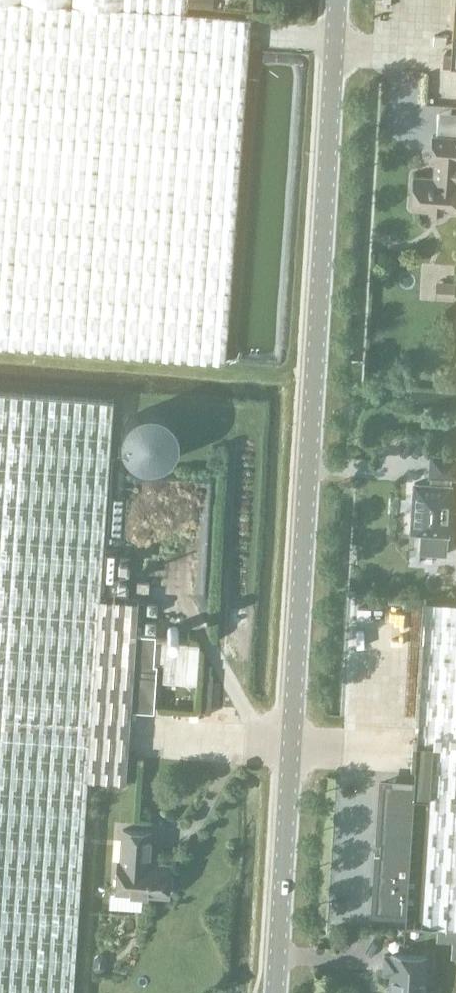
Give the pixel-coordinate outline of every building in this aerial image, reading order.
[(225,365),(250,28),(189,23),(191,0),(0,0),(0,348),(225,365)] [(190,7),(212,8),(213,0),(191,0),(190,7)] [(431,158),(435,159),(434,177),(414,175),(412,207),(455,210),(455,136),(433,135),(431,158)] [(454,299),(455,283),(441,282),(440,298),(454,299)] [(88,777),(126,780),(131,708),(157,710),(160,668),(160,662),(164,663),(163,681),(197,683),(200,643),(166,641),(166,639),(159,639),(159,633),(136,631),(138,599),(100,596),(104,535),(107,487),(113,399),(0,391),(0,992),(73,992),(88,777)] [(411,531),(413,531),(420,531),(419,551),(446,553),(448,533),(451,485),(449,485),(450,476),(455,476),(455,456),(431,455),(430,474),(432,475),(431,484),(417,483),(417,482),(414,482),(411,531)] [(370,912),(406,915),(405,923),(455,926),(455,599),(426,597),(413,795),(377,793),(370,912)] [(121,860),(118,859),(116,892),(166,895),(168,863),(149,862),(151,831),(123,829),(121,860)] [(412,926),(411,936),(419,936),(419,926),(412,926)] [(94,956),(94,965),(96,969),(102,969),(106,966),(106,957),(103,952),(98,952),(94,956)] [(426,955),(392,953),(392,955),(385,955),(384,972),(391,972),(390,992),(424,992),(426,955)]
